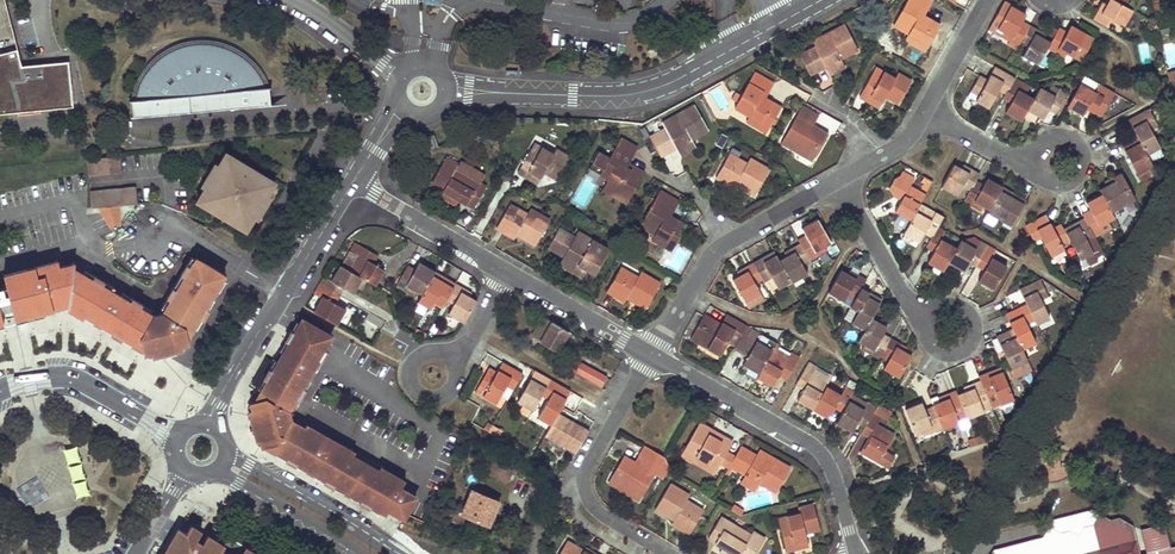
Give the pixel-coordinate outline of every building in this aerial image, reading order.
[(908,34),(905,39),(917,46),(920,40),(928,45),(940,25),(924,16),(920,14),(924,7),(928,9),(932,2),(929,0),(907,0),(893,25),(908,34)] [(1114,0),(1109,0),(1107,5),(1102,13),(1098,11),(1093,19),(1119,34),(1132,10),(1125,6),(1114,0)] [(1020,41),(1027,30),(1019,26),(1022,22),(1026,15),(1003,2),(990,25),(1003,32),(1001,37),(1009,42),(1008,45),(1016,49),(1018,46),(1020,41)] [(1107,5),(1103,2),(1098,11),(1102,13),(1107,5)] [(1156,24),(1151,21),(1149,24),(1157,29),(1156,24)] [(1029,26),(1022,22),(1019,26),(1027,30),(1029,26)] [(812,42),(815,47),(799,55),(810,75),(825,67),(829,74),(845,67),(841,59),(858,50),(844,25),(812,42)] [(1003,32),(990,25),(988,29),(1001,37),(1003,32)] [(1064,36),(1056,32),(1053,38),(1050,43),(1047,49),(1055,53),(1058,49),(1067,54),(1073,57),(1086,34),(1070,25),(1066,33),(1064,36)] [(1050,43),(1043,39),(1035,34),(1037,30),(1029,26),(1027,30),(1020,41),(1028,45),(1023,55),(1038,64),(1047,49),(1050,43)] [(1056,32),(1057,30),(1052,27),(1048,35),(1053,38),(1056,32)] [(1037,30),(1035,34),(1043,39),(1046,35),(1037,30)] [(917,46),(926,50),(928,45),(920,40),(917,46)] [(1151,62),(1149,43),(1139,45),(1141,64),(1151,62)] [(181,115),(196,113),(197,116),(197,120),(209,118),(209,115),(208,112),(270,106),(269,88),(265,88),(262,83),(256,72),(249,64),(238,56),(229,51),(217,47),(204,46),(188,47),(175,51),(165,57),(156,64),(148,72),(143,81),(138,92),(136,101),(132,102),(134,119),(163,116),(181,115)] [(68,61),(28,65),(21,66),(17,49),(0,54),(0,114),(8,113),(72,105),(68,61)] [(1058,49),(1055,53),(1064,58),(1067,54),(1058,49)] [(1003,83),(1010,86),(1014,78),(994,67),(987,80),(979,76),(970,92),(978,96),(975,101),(989,108),(999,90),(1003,83)] [(871,75),(878,80),(883,72),(875,68),(871,75)] [(898,73),(894,79),(883,72),(878,80),(871,75),(859,96),(879,108),(885,96),(898,104),(911,81),(898,73)] [(773,84),(754,73),(734,107),(749,116),(746,121),(758,128),(761,123),(770,127),(781,108),(765,99),(761,96),(765,90),(769,92),(773,84)] [(1010,86),(1005,94),(1005,95),(1012,99),(1010,103),(1005,112),(1021,121),(1027,110),(1033,99),(1025,94),(1029,86),(1014,78),(1010,86)] [(1003,83),(999,90),(1005,94),(1010,86),(1003,83)] [(1080,84),(1067,107),(1082,115),(1086,109),(1090,101),(1105,110),(1115,93),(1099,84),(1094,92),(1080,84)] [(1033,99),(1027,110),(1043,119),(1048,109),(1056,114),(1067,93),(1059,89),(1058,90),(1051,86),(1048,93),(1039,88),(1038,91),(1033,99)] [(1005,95),(1003,98),(1010,103),(1012,99),(1005,95)] [(1105,110),(1090,101),(1086,109),(1101,117),(1105,110)] [(691,140),(708,130),(694,106),(662,123),(665,129),(649,137),(660,157),(676,148),(680,156),(695,148),(691,140)] [(801,107),(781,143),(796,151),(798,147),(815,157),(828,134),(813,126),(818,117),(801,107)] [(1149,109),(1128,120),(1133,129),(1135,134),(1146,154),(1160,147),(1152,132),(1150,129),(1157,126),(1149,109)] [(758,128),(766,133),(770,127),(761,123),(758,128)] [(1146,154),(1135,134),(1131,137),(1120,142),(1136,174),(1137,174),(1152,166),(1150,161),(1146,154)] [(620,139),(609,158),(598,152),(592,163),(602,169),(600,174),(608,179),(604,186),(618,194),(620,190),(631,196),(644,173),(633,167),(630,171),(626,168),(628,164),(637,149),(620,139)] [(534,144),(530,151),(537,156),(542,148),(534,144)] [(796,151),(813,161),(815,157),(798,147),(796,151)] [(1146,154),(1150,161),(1164,154),(1160,147),(1146,154)] [(556,150),(553,155),(542,148),(537,156),(530,151),(517,172),(537,184),(544,173),(557,180),(570,157),(556,150)] [(226,153),(197,202),(246,231),(275,183),(226,153)] [(734,164),(737,158),(729,154),(726,159),(734,164)] [(121,173),(120,157),(87,160),(88,175),(121,173)] [(750,158),(746,164),(737,158),(734,164),(726,159),(715,177),(733,188),(736,184),(755,195),(769,170),(750,158)] [(442,193),(443,191),(447,193),(444,198),(456,205),(459,200),(473,209),(486,187),(476,182),(456,170),(458,166),(455,165),(446,160),(445,159),(430,186),(442,193)] [(460,163),(458,166),(456,170),(476,182),(480,175),(460,163)] [(589,168),(600,174),(602,169),(592,163),(589,168)] [(976,180),(979,174),(971,169),(969,173),(961,169),(954,165),(941,186),(957,195),(962,186),(970,190),(973,185),(976,180)] [(971,169),(963,165),(961,169),(969,173),(971,169)] [(1156,173),(1152,166),(1137,174),(1141,181),(1156,173)] [(895,211),(911,220),(915,212),(920,204),(925,194),(910,186),(914,178),(906,173),(895,193),(903,197),(901,201),(895,211)] [(919,173),(914,184),(926,190),(931,179),(919,173)] [(1106,186),(1099,189),(1102,194),(1111,212),(1127,203),(1122,194),(1130,190),(1121,173),(1112,177),(1115,181),(1106,186)] [(1115,181),(1112,177),(1104,182),(1106,186),(1115,181)] [(983,206),(989,210),(1002,187),(986,178),(983,184),(980,189),(973,185),(970,190),(963,201),(972,206),(974,202),(983,206)] [(983,184),(976,180),(973,185),(980,189),(983,184)] [(604,186),(602,190),(627,204),(631,196),(620,190),(618,194),(604,186)] [(1010,192),(1002,187),(989,210),(987,213),(1011,226),(1026,200),(1018,196),(1016,200),(1008,196),(1010,192)] [(91,209),(138,204),(136,188),(90,192),(91,209)] [(1135,199),(1130,190),(1122,194),(1127,203),(1135,199)] [(674,210),(679,202),(659,191),(639,226),(654,234),(652,239),(663,246),(667,241),(675,246),(686,226),(671,217),(667,215),(670,208),(674,210)] [(1018,196),(1010,192),(1008,196),(1016,200),(1018,196)] [(895,193),(893,197),(901,201),(903,197),(895,193)] [(1111,212),(1102,194),(1086,203),(1090,210),(1092,214),(1084,218),(1094,238),(1112,228),(1108,221),(1114,218),(1111,212)] [(983,206),(974,202),(972,206),(980,211),(983,206)] [(935,213),(920,204),(915,212),(930,220),(935,213)] [(507,210),(514,215),(518,209),(510,205),(507,210)] [(514,238),(516,235),(535,245),(550,221),(530,209),(527,215),(518,209),(514,215),(507,210),(496,228),(514,238)] [(1084,218),(1092,214),(1090,210),(1082,214),(1084,218)] [(943,217),(935,213),(930,220),(915,212),(911,220),(903,233),(918,243),(924,233),(926,229),(933,233),(937,227),(943,217)] [(1051,256),(1064,249),(1062,244),(1069,240),(1065,233),(1063,229),(1060,224),(1053,228),(1046,215),(1025,226),(1034,242),(1041,238),(1051,256)] [(1087,242),(1094,238),(1084,218),(1069,226),(1071,230),(1065,233),(1069,240),(1080,260),(1093,253),(1087,242)] [(805,235),(807,239),(800,244),(809,260),(818,256),(815,251),(824,246),(830,243),(817,219),(801,229),(805,235)] [(699,226),(692,229),(695,236),(702,233),(699,226)] [(948,262),(956,248),(941,240),(945,232),(937,227),(933,233),(931,237),(928,244),(935,248),(933,252),(927,262),(943,271),(948,262)] [(575,237),(559,229),(548,247),(556,252),(557,251),(564,255),(563,257),(559,264),(574,273),(578,265),(587,270),(595,274),(609,250),(578,232),(575,237)] [(924,233),(931,237),(933,233),(926,229),(924,233)] [(843,234),(849,244),(856,240),(851,230),(843,234)] [(805,235),(798,240),(800,244),(807,239),(805,235)] [(973,237),(961,240),(975,249),(980,241),(973,237)] [(956,248),(948,262),(963,271),(969,262),(971,258),(978,262),(988,246),(980,241),(975,249),(961,240),(956,248)] [(667,241),(663,246),(672,251),(675,246),(667,241)] [(358,256),(349,271),(362,278),(366,280),(375,285),(384,270),(373,264),(369,261),(374,254),(354,243),(350,251),(358,256)] [(786,257),(779,261),(791,281),(792,283),(807,274),(802,264),(809,260),(800,244),(792,248),(794,252),(786,257)] [(928,244),(926,248),(933,252),(935,248),(928,244)] [(818,256),(826,251),(824,246),(815,251),(818,256)] [(996,250),(988,246),(978,262),(986,267),(984,271),(978,281),(994,290),(1007,267),(992,258),(996,250)] [(794,252),(792,248),(784,253),(786,257),(794,252)] [(373,264),(378,256),(374,254),(369,261),(373,264)] [(791,281),(779,261),(776,255),(771,258),(768,254),(753,263),(763,280),(764,282),(772,278),(776,285),(778,289),(791,281)] [(3,321),(2,319),(0,310),(12,308),(14,316),(15,318),(68,304),(96,321),(100,314),(104,317),(100,323),(142,348),(149,347),(154,346),(162,343),(161,339),(166,337),(167,342),(187,337),(210,299),(204,295),(207,291),(213,294),(222,280),(224,275),(210,266),(205,264),(203,263),(199,261),(197,261),(192,258),(160,312),(164,314),(160,315),(163,326),(158,327),(156,316),(151,318),(154,313),(74,266),(74,264),(60,268),(58,262),(3,276),(6,288),(0,289),(0,322),(3,321)] [(978,262),(971,258),(969,262),(976,266),(978,262)] [(976,266),(984,271),(986,267),(978,262),(976,266)] [(432,275),(434,271),(419,263),(415,269),(413,273),(405,268),(395,286),(413,295),(415,291),(421,295),(432,275)] [(763,280),(753,263),(745,267),(747,271),(739,276),(732,280),(744,302),(760,293),(755,284),(763,280)] [(413,273),(415,269),(407,265),(405,268),(413,273)] [(574,273),(583,278),(587,270),(578,265),(574,273)] [(357,287),(362,278),(349,271),(340,266),(331,281),(324,276),(319,285),(335,294),(340,286),(344,288),(353,294),(357,287)] [(737,272),(739,276),(747,271),(745,267),(737,272)] [(620,268),(617,274),(625,278),(628,273),(620,268)] [(847,274),(840,270),(828,292),(844,301),(849,292),(857,296),(861,288),(866,279),(859,275),(856,279),(847,274)] [(856,279),(859,275),(849,270),(847,274),(856,279)] [(625,302),(627,298),(646,309),(660,284),(641,273),(638,278),(628,273),(625,278),(617,274),(607,292),(625,302)] [(455,284),(440,274),(438,278),(432,275),(421,295),(417,302),(430,309),(434,303),(437,298),(442,301),(439,306),(442,307),(447,299),(455,284)] [(366,280),(362,278),(357,287),(361,290),(366,280)] [(768,290),(776,285),(772,278),(764,282),(768,290)] [(0,322),(0,327),(48,314),(68,309),(142,353),(153,350),(154,354),(161,353),(180,348),(179,344),(190,341),(225,282),(222,280),(213,294),(210,299),(187,337),(167,342),(162,343),(154,346),(149,347),(142,348),(100,323),(96,321),(68,304),(15,318),(14,316),(2,319),(3,321),(0,322)] [(1019,290),(1026,304),(1030,312),(1036,324),(1036,325),(1049,318),(1041,300),(1037,291),(1044,288),(1040,280),(1019,290)] [(464,289),(455,284),(447,299),(456,304),(450,315),(464,323),(476,301),(470,297),(462,292),(464,289)] [(323,296),(314,311),(337,325),(345,309),(335,304),(331,301),(335,294),(319,285),(314,292),(323,296)] [(340,286),(335,294),(339,296),(344,288),(340,286)] [(852,322),(865,329),(871,318),(879,304),(874,301),(876,297),(861,288),(857,296),(850,307),(858,311),(852,322)] [(1037,291),(1041,300),(1048,296),(1044,288),(1037,291)] [(472,294),(464,289),(462,292),(470,297),(472,294)] [(331,301),(335,304),(339,296),(335,294),(331,301)] [(1030,312),(1026,304),(1013,311),(1005,314),(1012,329),(1022,349),(1036,343),(1028,327),(1023,316),(1030,312)] [(858,311),(850,307),(844,318),(852,322),(858,311)] [(12,308),(0,310),(2,319),(14,316),(12,308)] [(1028,327),(1036,324),(1030,312),(1023,316),(1028,327)] [(541,341),(557,351),(568,332),(552,322),(536,313),(532,320),(539,323),(536,329),(532,336),(541,341)] [(741,335),(746,326),(726,315),(721,324),(718,328),(711,324),(712,322),(711,319),(704,315),(690,339),(700,344),(703,340),(709,344),(707,348),(720,356),(730,338),(734,331),(741,335)] [(886,327),(871,318),(865,329),(858,341),(864,345),(873,350),(870,354),(879,359),(881,355),(890,338),(883,334),(886,327)] [(721,324),(711,319),(712,322),(711,324),(718,328),(721,324)] [(333,339),(302,321),(300,325),(298,328),(282,356),(287,359),(285,364),(279,360),(256,401),(262,421),(265,420),(267,425),(263,426),(268,446),(305,467),(309,460),(313,463),(309,469),(382,510),(387,513),(389,509),(391,505),(395,508),(393,512),(403,517),(414,497),(398,488),(402,481),(296,420),(294,424),(291,422),(287,410),(289,407),(293,409),(310,379),(298,373),(303,364),(315,371),(328,348),(333,339)] [(261,437),(264,449),(380,514),(382,510),(309,469),(305,467),(268,446),(263,426),(262,421),(256,401),(279,360),(282,356),(298,328),(300,325),(296,323),(294,326),(251,400),(254,412),(250,413),(257,439),(261,437)] [(737,343),(751,351),(749,355),(744,364),(749,367),(759,373),(771,351),(776,344),(776,343),(746,326),(741,335),(737,343)] [(426,335),(416,329),(414,334),(424,339),(426,335)] [(1012,329),(996,337),(1011,368),(1012,368),(1027,361),(1022,349),(1012,329)] [(737,342),(737,343),(741,335),(734,331),(730,338),(737,342)] [(898,343),(890,338),(881,355),(888,359),(883,368),(899,378),(911,356),(904,351),(896,347),(898,343)] [(700,344),(707,348),(709,344),(703,340),(700,344)] [(737,342),(735,347),(749,355),(751,351),(737,343),(737,342)] [(906,348),(898,343),(896,347),(904,351),(906,348)] [(776,344),(771,351),(759,373),(757,377),(772,386),(779,376),(781,371),(789,376),(799,357),(791,352),(790,354),(778,347),(779,345),(776,344)] [(870,354),(873,350),(864,345),(862,349),(870,354)] [(1012,368),(1016,376),(1031,369),(1027,361),(1012,368)] [(507,400),(522,374),(516,370),(502,362),(496,373),(495,375),(487,371),(477,387),(485,391),(482,396),(496,404),(500,396),(507,400)] [(585,377),(590,369),(576,362),(571,371),(585,378),(585,377)] [(797,400),(813,409),(826,387),(832,375),(808,362),(797,381),(805,386),(803,390),(797,400)] [(310,379),(315,371),(303,364),(298,373),(310,379)] [(757,377),(759,373),(749,367),(745,374),(755,380),(757,377)] [(590,369),(585,377),(601,386),(606,378),(590,369)] [(1000,405),(1014,399),(1002,371),(997,374),(995,370),(979,376),(980,381),(987,398),(996,395),(1000,405)] [(541,396),(550,380),(534,371),(517,402),(533,410),(541,396)] [(779,376),(786,380),(789,376),(781,371),(779,376)] [(561,407),(570,391),(550,380),(541,396),(548,399),(538,418),(551,425),(557,413),(561,407)] [(797,381),(795,385),(803,390),(805,386),(797,381)] [(965,392),(957,395),(963,408),(967,418),(983,411),(979,401),(987,398),(980,381),(972,384),(974,388),(965,392)] [(482,396),(485,391),(477,387),(475,392),(482,396)] [(851,396),(854,392),(845,387),(841,395),(826,387),(813,409),(828,418),(834,408),(836,404),(844,408),(848,401),(851,396)] [(940,402),(932,405),(933,406),(935,410),(942,428),(958,422),(954,411),(963,408),(957,395),(956,391),(947,394),(949,398),(940,402)] [(848,401),(863,410),(866,404),(851,396),(848,401)] [(983,411),(991,408),(987,398),(979,401),(983,411)] [(863,410),(848,401),(844,408),(842,412),(836,423),(838,424),(845,428),(852,432),(857,422),(859,419),(867,423),(873,412),(876,406),(868,401),(866,404),(863,410)] [(942,428),(935,410),(926,414),(925,410),(922,403),(905,409),(915,434),(921,431),(931,427),(933,432),(942,428)] [(834,408),(842,412),(844,408),(836,404),(834,408)] [(876,406),(873,412),(867,423),(864,427),(863,429),(871,433),(868,437),(860,452),(878,463),(878,462),(888,468),(895,457),(884,451),(894,435),(877,425),(881,417),(888,421),(892,414),(891,412),(877,404),(876,406)] [(958,422),(967,418),(963,408),(954,411),(958,422)] [(573,422),(557,413),(551,425),(544,436),(568,450),(571,443),(579,447),(588,431),(580,426),(578,429),(571,425),(573,422)] [(857,422),(864,427),(867,423),(859,419),(857,422)] [(699,423),(681,454),(693,461),(695,459),(708,467),(711,461),(719,466),(732,442),(724,437),(722,440),(710,433),(711,430),(699,423)] [(845,428),(838,424),(835,428),(842,433),(845,428)] [(931,427),(921,431),(923,436),(933,432),(931,427)] [(868,437),(871,433),(863,429),(861,433),(868,437)] [(724,437),(711,430),(710,433),(722,440),(724,437)] [(981,435),(975,437),(977,445),(984,442),(981,435)] [(936,436),(926,442),(931,451),(942,444),(936,436)] [(968,439),(971,447),(977,445),(975,437),(968,439)] [(571,443),(568,450),(575,454),(579,447),(571,443)] [(625,492),(639,501),(655,475),(656,472),(663,477),(667,471),(669,467),(664,457),(644,446),(639,455),(643,457),(638,465),(634,463),(624,456),(611,478),(627,488),(625,492)] [(740,447),(729,465),(733,467),(745,475),(740,483),(755,491),(760,483),(777,493),(791,469),(759,451),(756,456),(740,447)] [(643,457),(639,455),(634,463),(638,465),(643,457)] [(695,459),(693,461),(715,474),(719,466),(711,461),(708,467),(695,459)] [(507,482),(511,471),(488,462),(484,472),(507,482)] [(608,482),(625,492),(627,488),(611,478),(608,482)] [(655,509),(674,520),(672,524),(689,534),(700,517),(692,512),(695,507),(686,501),(689,496),(670,484),(655,509)] [(472,491),(462,515),(489,525),(498,502),(472,491)] [(731,510),(740,516),(742,512),(742,510),(734,505),(731,510)] [(813,505),(798,508),(799,514),(787,517),(789,526),(780,528),(786,551),(809,545),(805,533),(820,529),(813,505)] [(703,511),(695,507),(692,512),(700,517),(703,511)] [(720,517),(708,538),(723,547),(720,552),(723,553),(756,553),(765,539),(752,532),(750,535),(720,517)] [(789,526),(787,517),(778,520),(780,528),(789,526)] [(1067,528),(1058,531),(1060,536),(1050,531),(1044,540),(1036,543),(1029,553),(1024,553),(1132,553),(1126,550),(1132,540),(1129,528),(1118,521),(1109,523),(1105,521),(1097,523),(1095,527),(1086,530),(1079,540),(1068,534),(1067,528)] [(1170,548),(1163,525),(1141,530),(1147,553),(1174,553),(1174,547),(1170,548)] [(186,534),(195,540),(200,532),(191,526),(186,534)] [(186,534),(178,529),(163,553),(174,553),(186,534)] [(224,546),(208,536),(203,544),(195,540),(186,534),(174,553),(226,553),(224,546)] [(585,548),(583,551),(566,542),(559,553),(594,553),(585,548)]
